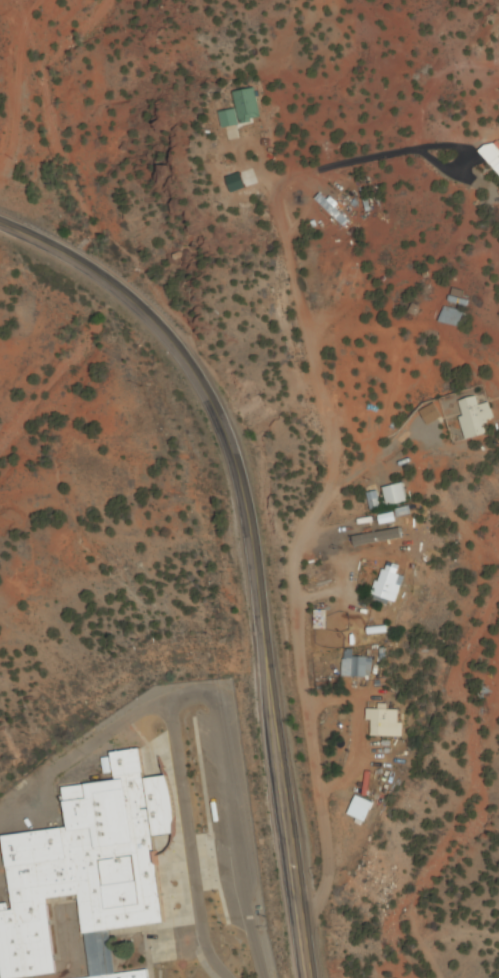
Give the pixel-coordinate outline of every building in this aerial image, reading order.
[(254,90),(233,93),(236,110),(220,113),(222,127),(260,121),(254,90)] [(315,201),(341,226),(346,221),(320,196),(315,201)] [(439,324),(458,329),(462,313),(443,308),(439,324)] [(488,435),(484,423),(494,419),(489,403),(479,407),(476,397),(456,403),(468,441),(488,435)] [(387,508),(408,502),(403,483),(382,489),(387,508)] [(367,495),(370,510),(379,508),(376,493),(367,495)] [(352,537),(353,548),(402,541),(400,529),(352,537)] [(397,575),(400,567),(386,562),(372,598),(394,606),(405,578),(397,575)] [(341,679),(370,679),(370,657),(353,657),(353,651),(341,651),(341,679)] [(370,723),(370,738),(401,738),(401,711),(365,711),(365,723),(370,723)] [(143,967),(145,977),(66,977),(85,975),(80,933),(77,934),(72,894),(40,899),(50,971),(10,977),(0,977),(0,911),(8,909),(0,854),(0,834),(63,827),(57,784),(110,778),(106,752),(135,748),(140,777),(162,775),(168,794),(172,818),(171,835),(148,838),(159,921),(101,929),(110,971),(143,967)] [(345,818),(364,827),(374,806),(355,796),(345,818)]
